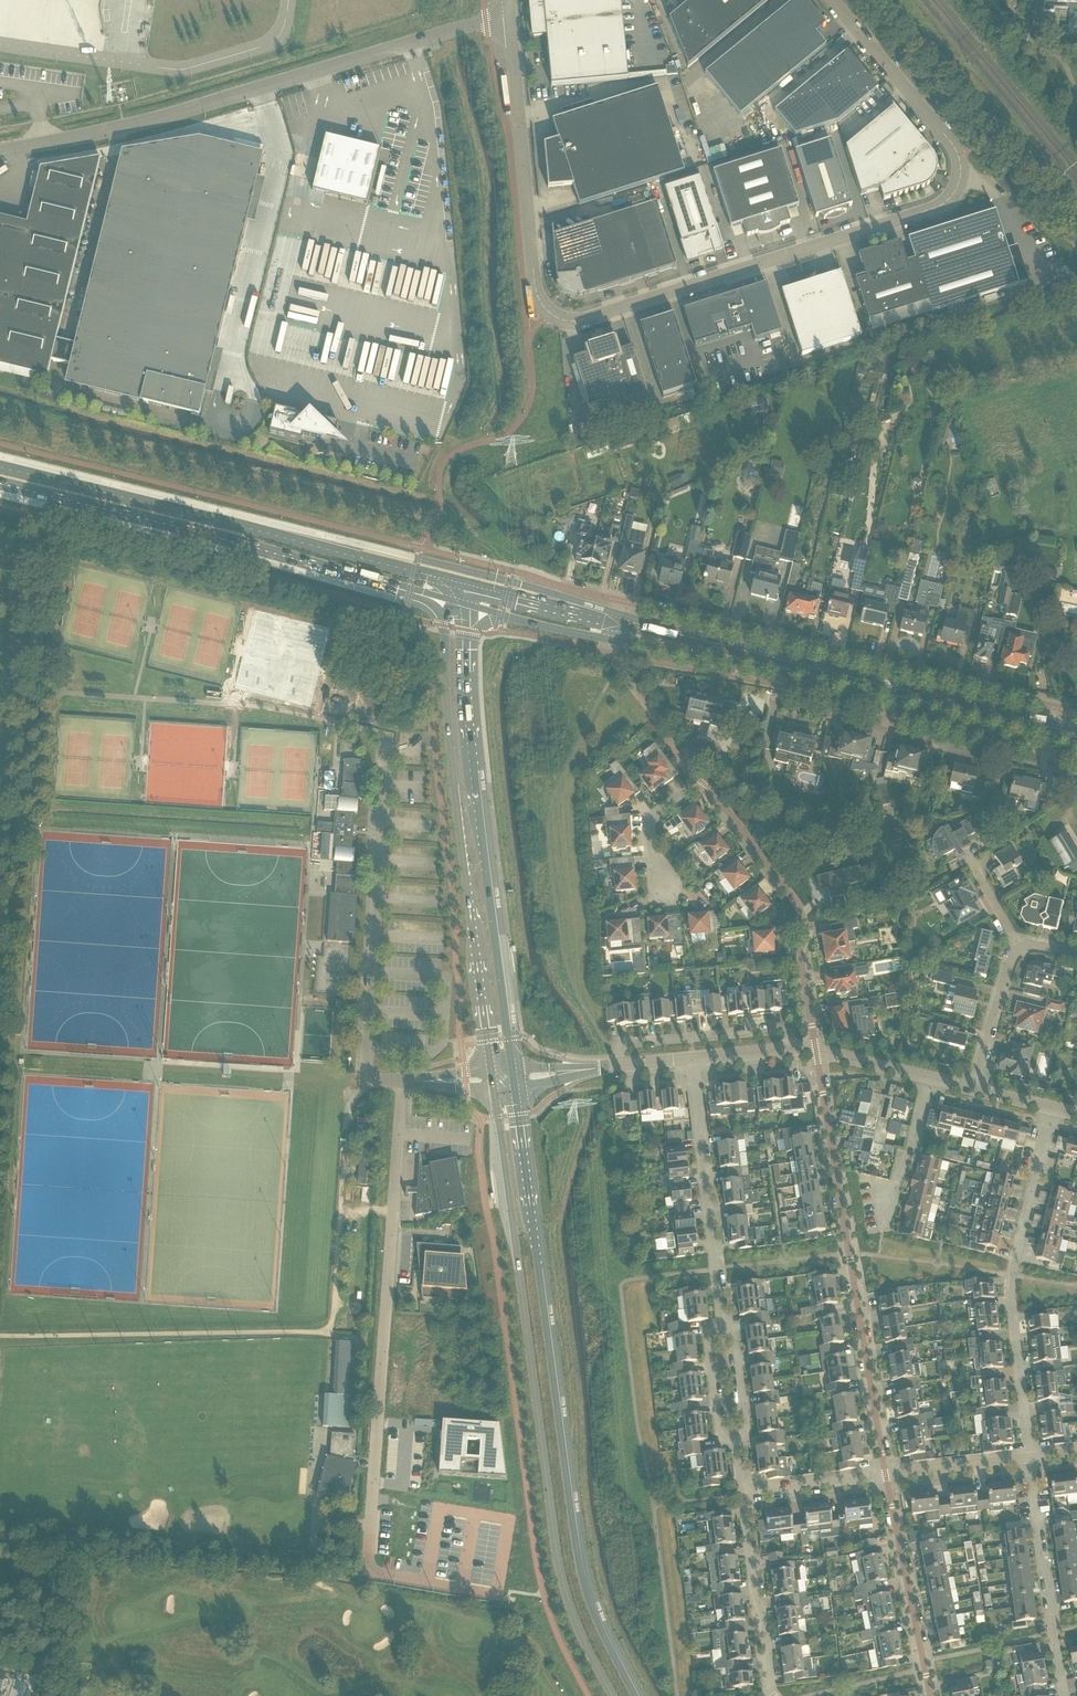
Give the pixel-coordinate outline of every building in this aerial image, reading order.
[(531,5),(531,4),(534,4),(535,15),(532,16),(532,15),(531,15),(533,36),(546,35),(551,86),(628,79),(627,74),(627,68),(633,67),(632,51),(625,52),(620,0),(530,0),(531,5)] [(688,67),(768,0),(682,0),(686,5),(668,19),(688,67)] [(824,24),(823,25),(803,0),(795,0),(705,74),(740,116),(826,46),(815,33),(823,27),(825,26),(824,24)] [(1013,9),(1017,5),(1013,0),(1006,0),(1013,9)] [(1042,11),(1054,11),(1054,8),(1070,8),(1070,4),(1070,0),(1047,0),(1045,3),(1042,11)] [(878,89),(847,52),(805,86),(836,123),(837,122),(878,89)] [(836,123),(805,86),(795,94),(822,127),(836,123)] [(579,205),(684,171),(657,87),(552,121),(558,140),(544,144),(548,188),(573,186),(579,205)] [(822,127),(795,94),(785,103),(808,132),(822,127)] [(785,103),(774,112),(794,136),(808,132),(785,103)] [(709,105),(692,109),(699,135),(705,134),(703,125),(713,122),(709,105)] [(893,108),(845,148),(860,195),(880,189),(883,201),(890,199),(890,198),(922,188),(925,187),(928,185),(930,183),(933,180),(932,180),(931,180),(926,176),(929,166),(935,164),(935,165),(936,165),(935,161),(934,157),(931,154),(912,131),(893,108)] [(367,204),(380,149),(325,135),(312,190),(367,204)] [(56,339),(51,360),(71,365),(67,382),(197,414),(203,392),(213,349),(244,220),(255,177),(260,155),(199,140),(123,153),(76,344),(56,339)] [(834,151),(834,152),(830,141),(795,152),(815,217),(820,216),(824,220),(825,219),(826,218),(828,216),(829,216),(831,215),(834,214),(836,213),(838,213),(839,212),(841,212),(843,212),(844,213),(846,213),(847,207),(852,206),(834,151)] [(780,228),(779,226),(790,223),(786,210),(798,206),(781,151),(713,173),(730,228),(743,224),(747,236),(758,233),(758,235),(759,235),(762,235),(764,235),(767,235),(770,234),(773,233),(776,231),(778,230),(780,228)] [(47,377),(50,362),(51,360),(56,339),(56,337),(100,158),(40,168),(24,235),(0,229),(0,366),(47,377)] [(724,252),(722,245),(700,178),(664,189),(687,263),(697,260),(697,258),(713,253),(714,255),(724,252)] [(656,203),(635,210),(552,236),(556,277),(557,281),(558,285),(556,286),(557,287),(558,289),(559,290),(560,291),(560,292),(562,294),(563,295),(565,296),(566,297),(568,297),(570,298),(572,299),(574,299),(575,299),(577,300),(577,297),(581,297),(585,296),(676,267),(656,203)] [(914,260),(928,303),(931,313),(1018,285),(995,212),(908,240),(914,260)] [(928,303),(914,260),(906,263),(900,242),(858,256),(864,276),(854,279),(868,322),(928,303)] [(439,307),(446,274),(356,254),(350,283),(388,292),(388,296),(439,307)] [(815,273),(805,284),(781,291),(801,356),(861,337),(841,272),(817,280),(815,273)] [(781,332),(766,284),(683,310),(694,346),(750,328),(754,341),(781,332)] [(645,337),(643,337),(663,398),(697,388),(673,314),(667,316),(667,318),(641,326),(645,337)] [(649,404),(650,403),(632,347),(620,351),(616,337),(584,347),(586,354),(573,359),(589,409),(590,409),(590,408),(602,404),(606,417),(607,417),(649,403),(649,404)] [(378,347),(372,380),(447,393),(453,364),(431,360),(433,351),(403,345),(402,351),(378,347)] [(269,433),(301,440),(303,434),(321,439),(324,436),(335,438),(338,424),(314,418),(309,413),(307,416),(275,408),(269,433)] [(610,452),(607,441),(585,448),(588,459),(610,452)] [(771,460),(768,474),(774,476),(776,467),(783,469),(784,463),(771,460)] [(671,486),(684,484),(682,475),(669,478),(671,486)] [(913,477),(912,480),(914,482),(913,484),(918,486),(919,483),(921,482),(922,479),(920,477),(915,476),(913,477)] [(985,481),(988,499),(999,496),(996,479),(985,481)] [(630,504),(628,513),(636,515),(638,506),(630,504)] [(634,517),(626,515),(619,544),(626,545),(620,571),(638,575),(643,555),(642,555),(643,552),(641,552),(646,534),(631,530),(634,517)] [(579,521),(578,523),(576,533),(582,535),(576,562),(587,565),(588,562),(591,563),(595,544),(588,542),(592,524),(579,521)] [(595,544),(591,563),(594,564),(594,566),(605,569),(606,563),(611,541),(617,542),(622,524),(613,522),(611,530),(609,540),(605,540),(603,546),(595,544)] [(972,528),(965,528),(966,537),(973,536),(972,528)] [(793,563),(800,534),(786,531),(779,560),(793,563)] [(738,533),(732,557),(745,561),(752,536),(738,533)] [(830,550),(836,551),(839,538),(831,537),(830,542),(832,543),(830,550)] [(1019,557),(1020,550),(1016,539),(1003,544),(1011,566),(1021,562),(1019,557)] [(698,543),(690,541),(686,558),(694,560),(698,543)] [(700,564),(709,567),(706,577),(704,576),(703,578),(705,578),(704,581),(727,586),(732,564),(712,559),(714,552),(704,549),(700,564)] [(909,554),(902,585),(901,585),(911,588),(919,556),(909,554)] [(664,563),(660,581),(661,581),(678,585),(679,586),(683,568),(685,561),(666,556),(664,563)] [(775,598),(779,579),(779,574),(772,573),(775,562),(752,557),(749,573),(755,574),(751,595),(766,598),(766,599),(768,600),(769,597),(775,598)] [(851,572),(855,573),(850,590),(859,592),(863,575),(866,563),(854,560),(851,572)] [(799,565),(792,564),(787,585),(794,587),(799,565)] [(806,590),(800,615),(808,617),(808,618),(814,620),(822,588),(812,586),(814,580),(809,579),(806,590)] [(830,589),(826,605),(828,606),(828,607),(829,608),(827,614),(829,614),(829,613),(840,616),(839,617),(845,618),(851,597),(842,594),(843,590),(845,582),(832,579),(830,587),(830,589)] [(1002,588),(998,606),(1007,608),(1010,594),(1011,590),(1012,585),(1010,584),(1009,588),(1003,587),(1003,588),(1002,588)] [(881,607),(875,606),(877,596),(863,593),(860,605),(865,606),(861,622),(883,627),(889,600),(897,602),(900,589),(886,586),(881,607)] [(806,590),(802,589),(800,597),(798,597),(799,591),(791,589),(790,595),(785,613),(791,614),(791,613),(800,615),(806,590)] [(922,611),(918,610),(916,617),(904,614),(900,631),(922,636),(929,604),(938,606),(941,595),(927,592),(922,611)] [(1010,594),(1007,608),(1006,615),(1015,617),(1015,618),(1017,618),(1022,597),(1010,594)] [(938,631),(936,640),(941,641),(960,646),(962,636),(965,626),(971,627),(975,612),(959,608),(955,624),(945,622),(943,632),(938,631)] [(979,630),(981,631),(974,659),(988,662),(991,653),(993,653),(999,629),(991,627),(992,620),(982,618),(979,630)] [(1003,656),(1000,665),(1017,669),(1018,663),(1025,665),(1027,657),(1032,658),(1036,640),(1014,635),(1015,630),(1016,625),(1004,622),(1000,638),(1009,640),(1010,640),(1008,646),(1007,645),(1006,651),(1005,651),(1004,650),(1004,651),(1003,656)] [(1062,636),(1051,634),(1049,645),(1060,647),(1062,636)] [(704,717),(708,699),(692,695),(686,716),(675,714),(674,720),(689,724),(690,721),(701,724),(701,722),(702,723),(704,717)] [(698,737),(694,750),(699,752),(706,765),(711,762),(714,767),(723,761),(713,744),(706,748),(702,741),(703,739),(706,740),(710,725),(720,728),(724,714),(733,716),(736,706),(722,702),(722,701),(715,700),(715,701),(708,699),(704,717),(702,723),(701,722),(701,724),(698,737)] [(739,726),(736,733),(750,737),(752,730),(739,726)] [(694,750),(698,737),(681,734),(694,750)] [(829,747),(827,757),(842,761),(843,756),(851,758),(856,738),(845,735),(844,738),(841,738),(840,740),(834,739),(833,739),(833,740),(832,746),(832,748),(829,747)] [(778,742),(776,753),(774,761),(788,765),(790,757),(810,762),(815,742),(794,737),(793,740),(783,737),(782,743),(778,742)] [(851,758),(848,768),(849,770),(850,770),(850,772),(869,772),(870,774),(876,778),(879,767),(872,766),(870,765),(872,756),(874,749),(875,749),(875,748),(874,748),(874,749),(868,747),(869,744),(866,744),(866,741),(856,738),(851,758)] [(655,744),(643,753),(651,769),(640,777),(651,792),(663,783),(664,785),(673,779),(671,776),(676,772),(655,744)] [(889,753),(885,771),(898,774),(899,770),(907,772),(912,752),(901,749),(900,752),(897,751),(896,754),(889,753)] [(912,752),(907,772),(915,773),(914,778),(926,781),(929,769),(923,768),(925,758),(922,757),(923,754),(912,752)] [(334,811),(333,823),(317,822),(317,828),(353,831),(354,814),(357,814),(358,799),(361,800),(364,763),(364,762),(362,761),(361,761),(359,760),(356,760),(353,759),(351,759),(350,759),(348,760),(345,760),(343,761),(344,761),(341,797),(338,797),(325,796),(324,811),(334,811)] [(610,766),(616,779),(618,783),(607,791),(618,806),(630,797),(631,799),(640,792),(625,772),(616,761),(610,766)] [(950,783),(963,786),(961,792),(980,796),(979,799),(980,799),(985,781),(975,778),(977,772),(954,766),(950,783)] [(1014,779),(1010,794),(1025,798),(1025,800),(1027,801),(1025,809),(1035,812),(1037,803),(1035,802),(1036,798),(1045,801),(1048,787),(1039,785),(1040,783),(1023,779),(1023,781),(1014,779)] [(890,796),(887,795),(885,785),(877,786),(881,806),(889,805),(890,796)] [(997,809),(1001,793),(992,791),(989,807),(997,809)] [(694,803),(663,826),(668,833),(684,825),(693,836),(697,832),(698,834),(705,829),(703,828),(707,824),(699,813),(700,811),(694,803)] [(605,817),(619,816),(618,808),(604,809),(605,817)] [(861,810),(852,814),(855,821),(864,818),(861,810)] [(629,815),(619,816),(605,817),(606,835),(611,835),(612,849),(617,848),(618,850),(625,850),(625,847),(630,847),(629,832),(631,832),(629,815)] [(955,850),(956,852),(970,844),(966,838),(974,834),(967,820),(949,830),(947,827),(948,828),(944,830),(945,832),(926,842),(933,854),(938,851),(941,857),(943,856),(955,850)] [(353,831),(317,828),(317,833),(333,834),(332,847),(335,848),(334,862),(336,862),(334,894),(330,894),(327,941),(354,943),(357,896),(354,896),(357,863),(354,862),(355,848),(352,848),(353,831)] [(719,840),(721,839),(714,830),(694,845),(701,854),(705,852),(713,863),(728,852),(719,840)] [(1049,844),(1065,870),(1069,867),(1073,874),(1076,872),(1076,850),(1066,833),(1049,844)] [(907,839),(906,848),(914,849),(915,840),(907,839)] [(1004,888),(1021,879),(1015,868),(1021,864),(1011,846),(994,856),(1000,866),(993,871),(1004,888)] [(601,851),(592,851),(593,868),(602,867),(601,851)] [(635,875),(633,858),(609,860),(610,878),(615,878),(616,892),(634,890),(633,875),(635,875)] [(722,882),(726,880),(734,890),(748,879),(740,868),(741,866),(735,858),(715,873),(722,882)] [(824,876),(816,878),(820,892),(827,890),(832,910),(846,906),(841,887),(863,881),(860,867),(837,873),(836,870),(823,873),(824,876)] [(963,878),(950,886),(941,891),(946,901),(948,899),(954,909),(949,912),(957,925),(977,913),(967,896),(972,894),(963,878)] [(762,894),(755,885),(736,900),(742,909),(746,907),(754,918),(769,907),(760,895),(762,894)] [(612,896),(613,906),(623,903),(622,895),(612,896)] [(1025,902),(1028,907),(1019,913),(1026,924),(1039,927),(1039,925),(1040,925),(1043,926),(1043,928),(1058,931),(1064,903),(1050,900),(1049,902),(1048,899),(1035,896),(1025,902)] [(717,951),(717,944),(714,912),(703,913),(703,915),(689,917),(689,922),(687,922),(688,930),(690,930),(690,935),(704,934),(709,952),(717,951)] [(1071,912),(1068,927),(1075,928),(1074,934),(1076,935),(1076,914),(1071,912)] [(679,915),(673,916),(662,917),(662,919),(648,921),(649,939),(663,938),(664,942),(673,941),(675,945),(682,944),(679,915)] [(639,919),(632,920),(621,921),(621,923),(607,925),(609,952),(642,949),(639,919)] [(827,962),(848,959),(845,938),(854,936),(852,929),(857,928),(856,920),(842,923),(843,934),(823,937),(827,962)] [(976,928),(992,933),(993,928),(989,921),(976,928)] [(774,937),(773,926),(748,929),(749,940),(754,940),(755,954),(773,952),(772,937),(774,937)] [(977,962),(974,975),(986,978),(995,938),(991,937),(991,935),(981,932),(974,962),(977,962)] [(910,948),(905,951),(909,962),(916,958),(910,948)] [(1054,969),(1055,967),(1035,962),(1027,967),(1023,984),(1029,986),(1027,994),(1039,997),(1043,982),(1050,984),(1052,977),(1060,979),(1062,971),(1054,969)] [(762,972),(761,964),(749,965),(750,974),(762,972)] [(831,977),(825,978),(826,982),(827,987),(827,991),(836,990),(836,995),(840,994),(841,995),(846,995),(845,993),(849,993),(849,988),(855,987),(854,977),(866,975),(868,972),(867,966),(855,968),(855,965),(841,967),(842,974),(833,976),(834,977),(831,977)] [(602,967),(603,977),(612,976),(611,967),(602,967)] [(952,986),(954,977),(935,972),(933,982),(952,986)] [(785,981),(763,983),(764,991),(766,1014),(772,1013),(772,1011),(781,1010),(781,1006),(788,1005),(785,981)] [(891,987),(888,990),(888,995),(899,993),(907,992),(906,987),(902,988),(898,986),(891,987)] [(727,997),(720,998),(721,1012),(727,1011),(728,1015),(737,1014),(738,1016),(744,1016),(743,1009),(742,996),(742,993),(739,993),(738,987),(726,988),(727,997)] [(956,999),(952,1013),(973,1018),(976,1007),(973,1006),(975,1000),(977,992),(956,987),(953,998),(956,999)] [(696,991),(674,994),(674,999),(675,1002),(676,1016),(676,1022),(683,1022),(683,1020),(692,1019),(692,1014),(698,1014),(697,1000),(697,995),(696,992),(696,991)] [(766,1014),(764,991),(754,992),(754,994),(749,995),(742,996),(743,1009),(750,1009),(750,1013),(760,1012),(760,1014),(766,1014)] [(888,995),(885,996),(887,1009),(901,1006),(909,1005),(907,992),(899,993),(888,995)] [(651,995),(629,997),(630,1003),(632,1026),(638,1026),(638,1024),(647,1023),(647,1019),(653,1018),(652,1001),(651,995)] [(710,998),(697,1000),(698,1014),(705,1013),(705,1017),(715,1017),(715,1019),(722,1018),(721,1012),(720,998),(719,995),(709,996),(710,998)] [(676,1016),(675,1002),(668,1003),(668,1002),(662,1003),(662,1000),(652,1001),(653,1018),(654,1024),(660,1024),(660,1022),(670,1021),(669,1016),(676,1016)] [(1062,1012),(1064,1004),(1048,1000),(1046,1008),(1062,1012)] [(630,1003),(620,1004),(618,1003),(616,1003),(614,1005),(605,1006),(607,1022),(616,1022),(616,1026),(626,1025),(626,1027),(632,1026),(630,1003)] [(1016,1028),(1040,1034),(1046,1010),(1017,1003),(1015,1012),(1019,1014),(1016,1028)] [(834,1031),(835,1032),(869,1040),(863,1006),(851,1008),(854,1023),(845,1021),(843,1009),(831,1011),(834,1031)] [(930,1024),(927,1038),(934,1039),(933,1042),(964,1049),(965,1047),(967,1037),(958,1035),(959,1031),(930,1024)] [(1024,1078),(1031,1048),(1013,1044),(1010,1056),(1003,1054),(999,1069),(1000,1069),(1000,1068),(1007,1070),(1006,1074),(1024,1078)] [(781,1103),(779,1080),(773,1081),(773,1083),(763,1084),(764,1088),(757,1089),(759,1111),(768,1110),(771,1106),(771,1104),(781,1103)] [(784,1080),(779,1080),(781,1103),(790,1102),(790,1106),(801,1105),(801,1098),(803,1098),(801,1084),(795,1085),(794,1081),(785,1082),(784,1080)] [(878,1119),(884,1096),(875,1094),(876,1087),(877,1083),(871,1081),(868,1092),(860,1090),(857,1102),(869,1105),(866,1116),(866,1117),(878,1119)] [(754,1111),(754,1103),(752,1089),(746,1090),(745,1085),(736,1086),(736,1084),(730,1085),(732,1108),(742,1107),(747,1112),(754,1111)] [(732,1108),(730,1085),(724,1085),(724,1087),(714,1088),(715,1093),(708,1093),(709,1107),(710,1116),(720,1115),(722,1111),(722,1109),(732,1108)] [(893,1098),(884,1096),(878,1119),(890,1122),(893,1111),(904,1114),(907,1102),(900,1100),(902,1089),(896,1087),(895,1087),(895,1091),(894,1091),(893,1098)] [(667,1091),(661,1091),(661,1093),(661,1098),(663,1112),(663,1114),(673,1113),(673,1118),(684,1117),(684,1109),(685,1109),(684,1096),(684,1095),(677,1096),(677,1092),(667,1093),(667,1091)] [(663,1112),(661,1098),(655,1098),(654,1094),(645,1095),(645,1093),(638,1093),(641,1116),(650,1116),(650,1113),(663,1112)] [(625,1115),(637,1114),(636,1100),(629,1101),(629,1096),(619,1097),(619,1095),(613,1096),(615,1119),(625,1118),(625,1115)] [(930,1110),(926,1125),(931,1126),(931,1127),(950,1132),(951,1128),(956,1109),(947,1107),(946,1109),(942,1108),(940,1113),(930,1110)] [(956,1109),(951,1128),(964,1131),(968,1115),(964,1114),(965,1111),(956,1109)] [(866,1117),(866,1116),(846,1111),(845,1117),(853,1119),(852,1126),(863,1128),(860,1139),(860,1140),(872,1143),(878,1119),(866,1117)] [(964,1131),(962,1138),(975,1141),(977,1134),(981,1115),(972,1113),(972,1116),(968,1115),(964,1131)] [(981,1115),(977,1134),(975,1141),(988,1145),(990,1137),(994,1121),(990,1120),(990,1117),(981,1115)] [(890,1122),(878,1119),(872,1143),(884,1145),(887,1134),(899,1137),(900,1131),(908,1133),(910,1127),(890,1122)] [(994,1121),(990,1137),(1002,1140),(1007,1121),(998,1119),(997,1122),(994,1121)] [(1016,1124),(1007,1121),(1002,1140),(1015,1143),(1015,1144),(1016,1146),(1023,1148),(1026,1134),(1030,1135),(1031,1130),(1015,1126),(1016,1124)] [(808,1136),(806,1127),(781,1130),(783,1140),(784,1140),(785,1151),(785,1152),(794,1150),(811,1147),(809,1135),(808,1136)] [(724,1143),(717,1144),(719,1156),(739,1154),(746,1153),(744,1134),(723,1136),(724,1143)] [(849,1136),(848,1142),(859,1145),(858,1151),(861,1152),(869,1154),(866,1166),(878,1169),(882,1155),(891,1157),(893,1148),(884,1145),(872,1143),(860,1140),(860,1139),(849,1136)] [(1075,1138),(1074,1141),(1059,1137),(1057,1142),(1069,1145),(1066,1156),(1076,1158),(1076,1139),(1075,1138)] [(665,1166),(688,1163),(687,1157),(685,1158),(684,1148),(680,1149),(679,1142),(665,1144),(666,1150),(667,1156),(664,1157),(665,1166)] [(358,1184),(371,1185),(374,1145),(361,1144),(358,1184)] [(794,1150),(795,1157),(790,1158),(791,1163),(796,1162),(813,1159),(811,1147),(794,1150)] [(957,1157),(958,1153),(952,1151),(952,1152),(946,1150),(944,1158),(957,1161),(958,1157),(957,1157)] [(741,1168),(739,1154),(719,1156),(720,1168),(728,1167),(729,1174),(748,1172),(748,1167),(741,1168)] [(917,1169),(946,1176),(947,1172),(939,1170),(942,1161),(920,1156),(917,1169)] [(796,1162),(791,1163),(793,1175),(798,1174),(815,1171),(813,1159),(796,1162)] [(435,1166),(429,1167),(422,1168),(422,1167),(419,1167),(417,1188),(414,1189),(414,1194),(417,1194),(415,1216),(431,1213),(431,1212),(443,1210),(463,1211),(464,1186),(462,1186),(462,1183),(460,1183),(461,1162),(435,1160),(435,1166)] [(688,1163),(665,1166),(666,1176),(669,1176),(671,1188),(685,1186),(684,1180),(688,1179),(687,1170),(689,1169),(688,1163)] [(946,1176),(917,1169),(915,1177),(912,1176),(911,1181),(935,1187),(937,1178),(945,1180),(946,1176)] [(798,1174),(793,1175),(795,1186),(800,1185),(800,1186),(817,1183),(815,1171),(798,1174)] [(748,1172),(729,1174),(729,1181),(722,1182),(723,1194),(744,1191),(742,1177),(749,1176),(748,1172)] [(1010,1191),(1011,1185),(1013,1179),(993,1174),(991,1186),(1010,1191)] [(935,1187),(911,1181),(910,1187),(912,1187),(911,1195),(939,1202),(940,1198),(933,1196),(935,1187)] [(819,1195),(817,1183),(800,1186),(802,1197),(819,1195)] [(1010,1191),(991,1186),(983,1184),(981,1196),(1007,1202),(1010,1191)] [(668,1188),(669,1198),(665,1199),(666,1209),(673,1208),(674,1210),(687,1209),(686,1202),(691,1201),(690,1192),(692,1192),(691,1185),(685,1186),(671,1188),(668,1188)] [(1052,1195),(1051,1201),(1070,1206),(1076,1207),(1076,1206),(1076,1194),(1054,1189),(1052,1195)] [(952,1194),(951,1201),(956,1202),(959,1203),(962,1191),(957,1190),(956,1195),(952,1194)] [(744,1191),(723,1194),(725,1206),(732,1205),(733,1212),(753,1209),(752,1205),(750,1191),(744,1191)] [(802,1197),(803,1209),(799,1210),(800,1217),(798,1217),(799,1222),(823,1218),(819,1195),(802,1197)] [(906,1202),(905,1207),(929,1213),(931,1204),(938,1206),(939,1202),(911,1195),(909,1203),(906,1202)] [(1007,1202),(981,1196),(978,1207),(1004,1214),(1007,1202)] [(1051,1201),(1050,1206),(1048,1212),(1068,1217),(1070,1206),(1051,1201)] [(929,1213),(905,1207),(904,1212),(906,1213),(904,1221),(933,1228),(934,1224),(927,1222),(929,1213)] [(977,1207),(974,1219),(1002,1225),(1002,1222),(1004,1222),(1004,1219),(1004,1217),(1004,1214),(978,1207),(978,1208),(977,1207)] [(687,1209),(674,1210),(675,1223),(672,1223),(673,1233),(696,1230),(696,1224),(694,1224),(692,1215),(688,1215),(687,1209)] [(753,1209),(733,1212),(734,1219),(726,1219),(728,1232),(748,1229),(747,1215),(753,1214),(753,1209)] [(1046,1215),(1046,1218),(1046,1219),(1045,1224),(1065,1229),(1066,1222),(1074,1224),(1075,1219),(1068,1217),(1048,1212),(1048,1214),(1046,1215)] [(951,1213),(948,1225),(957,1227),(960,1215),(951,1213)] [(825,1230),(823,1218),(799,1222),(801,1233),(802,1234),(804,1233),(805,1240),(818,1238),(817,1232),(825,1230)] [(974,1219),(972,1230),(999,1237),(1000,1231),(1002,1231),(1002,1227),(1001,1226),(1002,1225),(974,1219)] [(933,1228),(904,1221),(901,1234),(929,1241),(932,1232),(933,1228)] [(1045,1224),(1042,1235),(1062,1240),(1065,1229),(1045,1224)] [(748,1229),(728,1232),(729,1244),(737,1243),(738,1249),(757,1247),(757,1241),(755,1228),(748,1229)] [(696,1230),(673,1233),(665,1234),(667,1249),(675,1248),(676,1257),(693,1255),(693,1253),(692,1246),(696,1246),(695,1236),(697,1236),(696,1230)] [(999,1237),(972,1230),(971,1230),(969,1238),(970,1240),(969,1243),(961,1241),(960,1247),(984,1253),(985,1246),(996,1249),(999,1237)] [(1042,1235),(1041,1241),(1040,1247),(1059,1252),(1062,1240),(1042,1235)] [(636,1238),(627,1239),(628,1247),(637,1246),(636,1238)] [(463,1257),(460,1257),(460,1247),(416,1244),(422,1298),(456,1301),(457,1291),(466,1292),(463,1257)] [(1059,1252),(1040,1247),(1037,1259),(1047,1261),(1046,1268),(1060,1271),(1062,1264),(1056,1263),(1059,1252)] [(823,1272),(807,1275),(809,1282),(813,1281),(815,1294),(835,1291),(833,1278),(824,1279),(823,1272)] [(982,1279),(965,1281),(966,1294),(973,1293),(974,1300),(984,1299),(995,1298),(994,1294),(996,1294),(995,1285),(993,1285),(982,1286),(982,1279)] [(745,1289),(736,1290),(738,1304),(765,1300),(764,1286),(761,1287),(760,1280),(744,1282),(745,1289)] [(686,1309),(706,1307),(704,1294),(696,1295),(695,1288),(679,1290),(680,1297),(685,1297),(686,1309)] [(907,1307),(906,1300),(904,1288),(887,1290),(888,1297),(878,1299),(880,1312),(891,1310),(907,1307)] [(817,1306),(813,1307),(814,1314),(830,1311),(829,1305),(837,1303),(835,1291),(815,1294),(817,1306)] [(984,1299),(974,1300),(967,1301),(968,1308),(975,1307),(976,1319),(997,1317),(995,1304),(985,1306),(984,1299)] [(765,1300),(738,1304),(739,1316),(752,1314),(753,1322),(769,1320),(768,1312),(767,1312),(765,1300)] [(708,1320),(706,1307),(686,1309),(688,1322),(708,1320)] [(907,1307),(891,1310),(892,1317),(881,1318),(883,1331),(904,1327),(902,1315),(909,1314),(907,1307)] [(1058,1316),(1056,1316),(1055,1309),(1038,1311),(1039,1318),(1028,1319),(1030,1332),(1041,1331),(1041,1330),(1058,1328),(1059,1328),(1058,1316)] [(830,1311),(814,1314),(814,1316),(815,1321),(820,1320),(822,1333),(841,1330),(839,1317),(831,1318),(830,1311)] [(997,1317),(976,1319),(978,1332),(971,1332),(972,1339),(988,1337),(988,1331),(998,1329),(997,1317)] [(754,1328),(745,1329),(747,1342),(767,1340),(765,1327),(770,1326),(769,1320),(753,1322),(754,1328)] [(684,1323),(668,1325),(669,1332),(685,1330),(684,1323)] [(906,1340),(904,1327),(883,1331),(885,1343),(896,1341),(897,1348),(914,1345),(912,1338),(906,1340)] [(1041,1330),(1041,1331),(1042,1337),(1031,1339),(1032,1351),(1061,1348),(1059,1336),(1058,1336),(1058,1328),(1041,1330)] [(670,1339),(666,1339),(668,1352),(676,1351),(696,1348),(694,1335),(685,1336),(685,1330),(669,1332),(670,1339)] [(824,1345),(819,1346),(820,1353),(836,1351),(835,1344),(843,1342),(841,1330),(822,1333),(824,1345)] [(988,1337),(972,1339),(967,1340),(968,1346),(972,1346),(973,1350),(971,1352),(972,1358),(974,1358),(1002,1355),(1000,1342),(989,1344),(988,1337)] [(767,1340),(747,1342),(749,1355),(757,1354),(758,1361),(774,1359),(773,1352),(768,1352),(767,1340)] [(336,1342),(333,1395),(324,1395),(323,1426),(343,1427),(344,1399),(339,1399),(339,1396),(351,1397),(354,1343),(336,1342)] [(953,1342),(944,1343),(945,1350),(954,1349),(953,1342)] [(914,1345),(897,1348),(898,1354),(887,1356),(889,1369),(918,1364),(910,1365),(908,1353),(915,1352),(914,1345)] [(677,1363),(673,1364),(674,1371),(689,1369),(689,1362),(697,1361),(696,1348),(676,1351),(677,1363)] [(1062,1360),(1061,1348),(1032,1351),(1034,1364),(1054,1361),(1055,1368),(1057,1367),(1062,1367),(1061,1360),(1062,1360)] [(836,1351),(820,1353),(822,1360),(826,1359),(828,1372),(848,1369),(846,1356),(837,1357),(836,1351)] [(1003,1367),(1002,1355),(974,1358),(976,1377),(993,1375),(992,1369),(1003,1367)] [(759,1367),(750,1368),(752,1381),(772,1379),(770,1366),(775,1366),(774,1359),(758,1361),(759,1367)] [(945,1361),(937,1361),(938,1365),(942,1369),(946,1368),(945,1361)] [(920,1376),(918,1364),(889,1369),(891,1381),(902,1379),(903,1386),(920,1383),(919,1376),(920,1376)] [(1058,1374),(1044,1376),(1035,1377),(1037,1389),(1058,1387),(1057,1380),(1065,1379),(1064,1368),(1062,1368),(1062,1367),(1057,1367),(1058,1374)] [(689,1369),(674,1371),(675,1378),(679,1377),(681,1390),(700,1388),(699,1375),(690,1376),(689,1369)] [(830,1385),(826,1385),(827,1392),(843,1390),(841,1383),(850,1382),(848,1369),(828,1372),(830,1385)] [(993,1375),(976,1377),(972,1378),(973,1388),(978,1387),(979,1395),(979,1396),(985,1395),(1006,1393),(1005,1381),(994,1382),(993,1375)] [(772,1379),(752,1381),(753,1394),(762,1393),(763,1400),(779,1398),(778,1391),(773,1392),(772,1379)] [(920,1383),(903,1386),(904,1392),(893,1394),(895,1406),(916,1403),(914,1391),(921,1390),(920,1383)] [(1058,1387),(1037,1389),(1038,1402),(1049,1400),(1050,1407),(1062,1406),(1067,1405),(1073,1404),(1072,1396),(1068,1396),(1058,1393),(1058,1387)] [(682,1403),(678,1403),(678,1410),(694,1408),(694,1402),(702,1401),(700,1388),(681,1390),(682,1403)] [(843,1390),(827,1392),(828,1399),(833,1399),(835,1411),(854,1408),(852,1395),(844,1397),(843,1390)] [(1006,1393),(985,1395),(987,1408),(980,1409),(981,1415),(998,1413),(997,1407),(1008,1405),(1006,1393)] [(764,1407),(755,1408),(757,1421),(776,1418),(775,1406),(780,1405),(779,1398),(763,1400),(764,1407)] [(952,1417),(949,1398),(942,1399),(945,1418),(952,1417)] [(916,1403),(895,1406),(897,1419),(906,1417),(907,1424),(926,1421),(925,1414),(920,1415),(918,1415),(916,1403)] [(694,1408),(678,1410),(679,1417),(684,1417),(686,1430),(705,1427),(704,1414),(695,1415),(694,1408)] [(837,1424),(832,1425),(833,1431),(849,1429),(848,1422),(856,1421),(854,1408),(835,1411),(837,1424)] [(1041,1427),(1062,1425),(1061,1412),(1040,1415),(1041,1427)] [(981,1415),(982,1422),(981,1422),(982,1434),(1011,1431),(1009,1419),(998,1420),(998,1413),(981,1415)] [(776,1418),(757,1421),(758,1434),(767,1433),(768,1439),(783,1437),(783,1430),(778,1431),(776,1418)] [(907,1424),(908,1430),(900,1432),(902,1444),(922,1441),(931,1439),(929,1427),(935,1426),(934,1420),(933,1420),(926,1421),(907,1424)] [(442,1421),(438,1474),(506,1479),(499,1426),(442,1421)] [(1062,1425),(1041,1427),(1043,1440),(1054,1438),(1054,1445),(1071,1443),(1071,1436),(1064,1437),(1062,1425)] [(680,1443),(678,1443),(679,1450),(683,1450),(699,1448),(698,1441),(707,1440),(705,1427),(686,1430),(678,1431),(680,1443)] [(834,1439),(831,1439),(833,1451),(841,1450),(861,1447),(859,1434),(850,1436),(849,1429),(833,1431),(834,1439)] [(1011,1431),(982,1434),(982,1442),(983,1453),(1002,1451),(1001,1445),(1012,1443),(1011,1431)] [(329,1466),(333,1466),(328,1486),(347,1491),(353,1466),(352,1466),(355,1435),(331,1433),(329,1466)] [(801,1437),(799,1441),(802,1445),(806,1444),(808,1439),(806,1436),(801,1437)] [(768,1446),(756,1448),(757,1461),(777,1458),(775,1446),(784,1444),(783,1437),(768,1439),(768,1446)] [(924,1453),(922,1441),(902,1444),(903,1456),(914,1455),(915,1462),(932,1459),(931,1452),(924,1453)] [(843,1463),(838,1464),(840,1471),(855,1468),(854,1462),(863,1460),(861,1447),(841,1450),(843,1463)] [(699,1448),(683,1450),(684,1457),(696,1455),(700,1455),(699,1448)] [(700,1455),(696,1455),(697,1468),(706,1467),(725,1465),(724,1452),(704,1454),(700,1455)] [(777,1458),(757,1461),(759,1474),(767,1473),(768,1480),(784,1478),(791,1477),(791,1476),(790,1476),(790,1470),(787,1470),(786,1457),(777,1458)] [(707,1480),(703,1480),(703,1487),(703,1488),(719,1486),(719,1479),(727,1478),(725,1465),(706,1467),(707,1480)] [(1065,1476),(1068,1496),(1076,1495),(1076,1475),(1065,1476)] [(1068,1496),(1065,1476),(1052,1478),(1055,1497),(1068,1496)] [(1013,1482),(1000,1484),(1002,1504),(1015,1502),(1013,1482)] [(988,1494),(981,1495),(983,1511),(990,1510),(989,1505),(1002,1504),(1000,1484),(987,1485),(988,1494)] [(974,1487),(961,1489),(964,1513),(983,1511),(981,1495),(975,1495),(974,1487)] [(964,1513),(961,1489),(948,1490),(949,1499),(943,1499),(945,1515),(964,1513)] [(935,1492),(922,1493),(925,1513),(926,1522),(939,1520),(938,1516),(945,1515),(943,1499),(936,1500),(935,1492)] [(925,1513),(922,1493),(909,1495),(912,1515),(925,1513)] [(868,1500),(856,1501),(858,1521),(858,1526),(859,1530),(859,1529),(872,1528),(872,1525),(871,1519),(868,1500)] [(844,1514),(837,1515),(839,1529),(840,1536),(839,1536),(839,1538),(849,1537),(848,1528),(858,1526),(858,1521),(856,1501),(843,1503),(844,1514)] [(826,1503),(816,1504),(819,1526),(826,1525),(826,1527),(830,1530),(832,1530),(839,1529),(837,1515),(831,1516),(829,1505),(826,1505),(826,1503)] [(805,1519),(798,1520),(800,1534),(802,1547),(808,1546),(807,1536),(809,1536),(811,1532),(819,1531),(819,1526),(816,1504),(807,1505),(807,1507),(804,1508),(805,1519)] [(766,1524),(759,1525),(761,1542),(770,1541),(769,1532),(780,1531),(777,1511),(776,1511),(776,1509),(766,1510),(766,1512),(765,1512),(766,1524)] [(790,1509),(777,1511),(780,1531),(780,1536),(793,1535),(800,1534),(798,1520),(792,1521),(790,1509)] [(709,1533),(733,1530),(732,1518),(720,1519),(720,1512),(706,1514),(707,1521),(709,1533)] [(1054,1517),(1055,1524),(1071,1522),(1070,1515),(1054,1517)] [(1006,1530),(1022,1528),(1021,1521),(1005,1523),(1006,1530)] [(1054,1527),(1056,1540),(1076,1538),(1076,1537),(1076,1524),(1074,1525),(1054,1527)] [(733,1530),(709,1533),(710,1546),(705,1547),(706,1553),(724,1551),(724,1545),(735,1543),(733,1530)] [(920,1534),(921,1541),(937,1538),(936,1531),(920,1534)] [(1006,1547),(1025,1544),(1024,1531),(1004,1534),(1006,1547)] [(1076,1538),(1056,1540),(1058,1553),(1076,1550),(1076,1547),(1076,1538)] [(862,1549),(876,1546),(874,1539),(860,1542),(862,1549)] [(922,1545),(920,1545),(922,1558),(942,1554),(947,1553),(945,1540),(938,1541),(922,1545)] [(1025,1544),(1006,1547),(1007,1559),(1027,1557),(1025,1544)] [(1058,1553),(1059,1565),(1076,1563),(1076,1550),(1058,1553)] [(724,1551),(706,1553),(705,1554),(706,1560),(707,1561),(709,1560),(710,1573),(738,1569),(737,1556),(725,1558),(724,1551)] [(868,1551),(855,1554),(856,1561),(859,1573),(864,1572),(884,1568),(881,1555),(874,1557),(870,1558),(868,1551)] [(769,1555),(770,1562),(783,1560),(783,1553),(769,1555)] [(944,1566),(942,1554),(922,1558),(925,1570),(944,1566)] [(1029,1569),(1027,1557),(1007,1559),(1009,1572),(1029,1569)] [(801,1561),(795,1562),(781,1564),(782,1570),(771,1572),(772,1584),(798,1581),(800,1581),(799,1569),(801,1566),(801,1561)] [(1059,1565),(1061,1578),(1076,1575),(1076,1563),(1059,1565)] [(947,1579),(944,1566),(925,1570),(927,1583),(947,1579)] [(836,1567),(829,1568),(830,1575),(837,1574),(836,1567)] [(858,1586),(853,1590),(854,1594),(876,1589),(875,1583),(878,1582),(886,1581),(884,1568),(864,1572),(859,1573),(856,1573),(858,1586)] [(738,1569),(710,1573),(712,1585),(711,1585),(712,1592),(715,1591),(715,1592),(729,1590),(728,1583),(740,1582),(738,1569)] [(1030,1582),(1029,1569),(1009,1572),(1011,1584),(1030,1582)] [(1061,1578),(1063,1590),(1076,1588),(1076,1575),(1061,1578)] [(947,1579),(927,1583),(930,1595),(949,1591),(947,1579)] [(798,1581),(772,1584),(774,1597),(785,1596),(786,1602),(806,1600),(805,1593),(799,1594),(798,1581)] [(1030,1582),(1011,1584),(1012,1597),(1032,1594),(1030,1582)] [(1063,1590),(1064,1603),(1073,1602),(1074,1608),(1076,1608),(1076,1588),(1063,1590)] [(876,1589),(854,1594),(855,1602),(862,1600),(863,1605),(865,1605),(867,1611),(892,1606),(889,1594),(881,1595),(878,1596),(876,1589)] [(715,1592),(716,1595),(713,1595),(715,1611),(723,1610),(743,1608),(741,1595),(730,1596),(729,1590),(715,1592)] [(952,1603),(949,1591),(930,1595),(932,1607),(952,1603)] [(1034,1607),(1032,1594),(1012,1597),(1014,1609),(1034,1607)] [(809,1600),(806,1600),(786,1602),(787,1609),(776,1610),(777,1623),(797,1621),(804,1620),(804,1614),(801,1612),(804,1607),(808,1607),(809,1604),(809,1600)] [(954,1615),(952,1603),(932,1607),(935,1619),(954,1615)] [(892,1606),(867,1611),(871,1630),(871,1631),(884,1628),(883,1621),(886,1621),(894,1619),(892,1606)] [(1034,1607),(1014,1609),(1016,1622),(1011,1623),(1012,1629),(1028,1627),(1027,1621),(1035,1620),(1034,1607)] [(718,1623),(716,1624),(717,1631),(720,1631),(720,1630),(734,1628),(733,1622),(742,1621),(745,1621),(743,1608),(723,1610),(724,1616),(721,1617),(718,1621),(718,1623)] [(954,1615),(935,1619),(937,1632),(957,1628),(954,1615)] [(797,1621),(777,1623),(779,1636),(790,1635),(791,1641),(805,1639),(804,1632),(798,1633),(797,1621)] [(696,1626),(689,1626),(690,1634),(697,1633),(696,1626)] [(717,1631),(714,1631),(714,1636),(722,1642),(723,1649),(748,1646),(746,1634),(744,1634),(735,1635),(734,1628),(720,1630),(720,1631),(717,1631)] [(865,1632),(860,1633),(862,1642),(869,1640),(872,1639),(873,1642),(875,1650),(899,1645),(897,1632),(889,1634),(886,1635),(884,1628),(871,1631),(871,1630),(866,1631),(865,1632)] [(960,1640),(957,1628),(937,1632),(940,1645),(948,1643),(950,1649),(965,1646),(964,1639),(960,1640)] [(805,1639),(791,1641),(792,1648),(780,1649),(782,1662),(802,1659),(800,1647),(806,1646),(805,1639)] [(1032,1644),(1023,1646),(1024,1651),(1012,1653),(1014,1664),(1021,1663),(1023,1674),(1045,1670),(1044,1665),(1043,1665),(1041,1655),(1034,1656),(1032,1644)] [(899,1645),(875,1650),(878,1669),(892,1666),(891,1660),(902,1658),(899,1645)] [(721,1658),(714,1664),(715,1670),(719,1670),(725,1669),(739,1667),(738,1661),(749,1659),(748,1646),(723,1649),(720,1650),(721,1658)] [(802,1660),(802,1659),(782,1662),(783,1675),(795,1673),(796,1680),(816,1677),(815,1672),(813,1671),(811,1671),(810,1659),(802,1660)] [(727,1677),(724,1678),(726,1691),(734,1690),(734,1688),(753,1685),(751,1672),(740,1674),(739,1667),(725,1669),(726,1676),(727,1676),(727,1677)] [(1023,1674),(1016,1675),(1020,1695),(1040,1692),(1039,1686),(1046,1685),(1045,1677),(1047,1677),(1045,1670),(1023,1674)] [(950,1689),(952,1695),(973,1695),(972,1689),(978,1688),(976,1677),(956,1681),(957,1688),(950,1689)]
